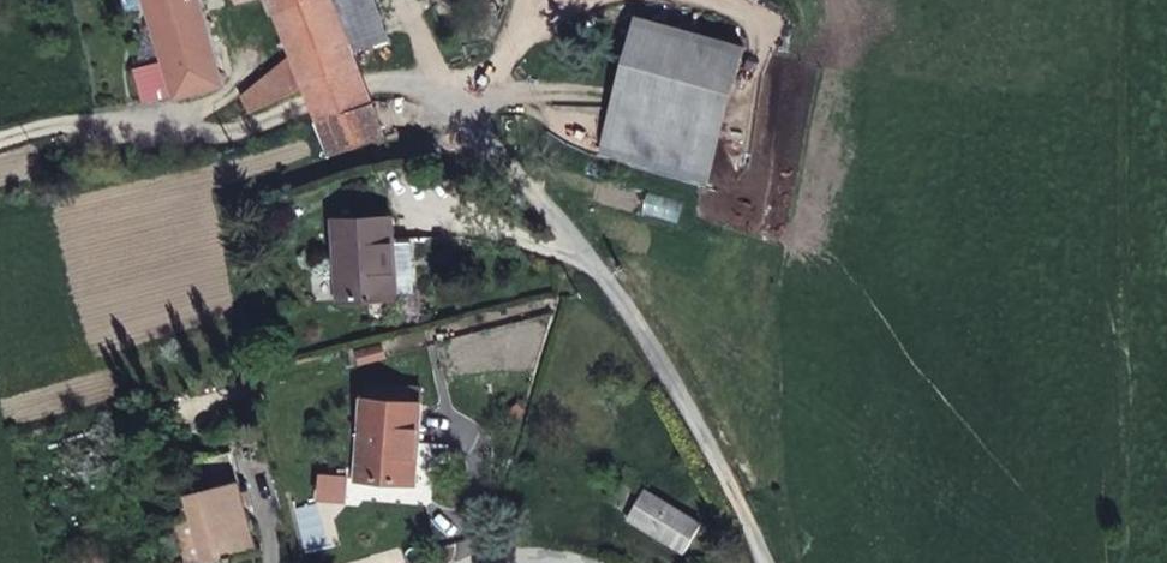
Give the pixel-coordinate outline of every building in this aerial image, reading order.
[(121,65),(130,97),(162,90),(165,96),(214,83),(195,0),(140,0),(155,56),(121,65)] [(284,45),(219,99),(226,122),(301,83),(357,71),(352,54),(334,0),(270,0),(284,45)] [(352,54),(386,43),(372,0),(334,0),(352,54)] [(478,10),(510,2),(509,0),(475,0),(478,10)] [(370,113),(357,71),(301,83),(314,129),(370,113)] [(721,140),(631,86),(560,206),(645,265),(721,140)] [(389,304),(387,259),(385,225),(332,227),(335,305),(389,304)] [(379,345),(357,351),(361,367),(383,362),(379,345)] [(359,483),(417,485),(426,406),(368,404),(359,483)] [(189,468),(211,562),(218,562),(265,552),(244,467),(241,455),(235,457),(189,468)] [(189,468),(174,472),(177,485),(160,489),(178,562),(211,562),(189,468)] [(674,562),(687,537),(634,508),(621,533),(674,562)] [(505,526),(501,540),(521,546),(526,533),(505,526)]
